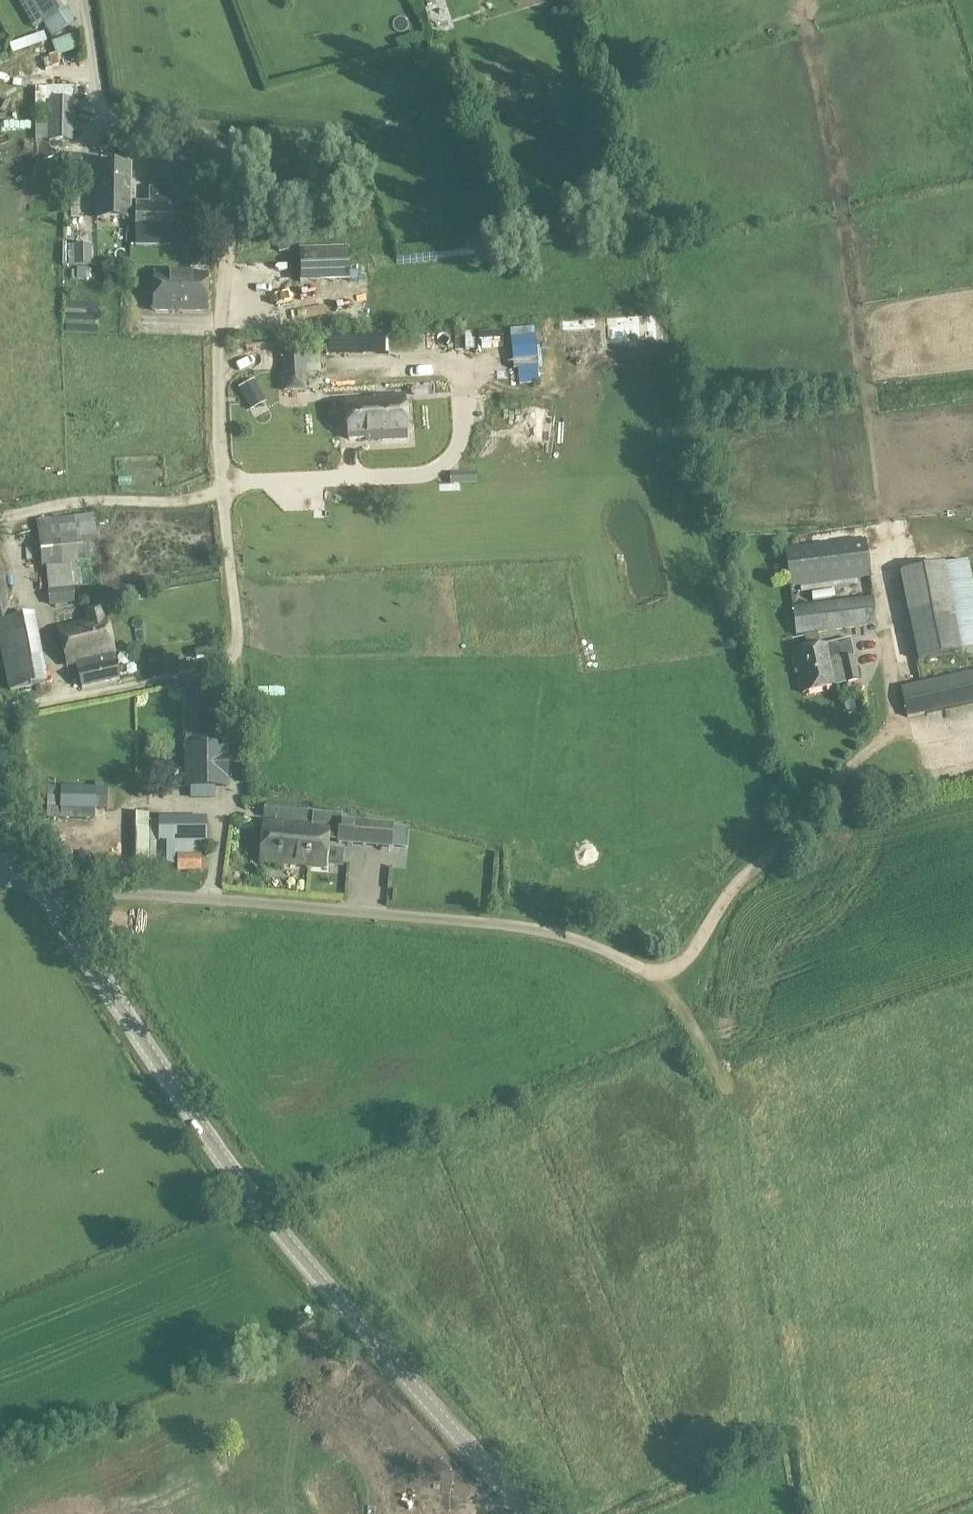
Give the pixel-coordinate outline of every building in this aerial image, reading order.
[(45,26),(70,10),(64,0),(29,0),(45,26)] [(76,34),(52,43),(57,58),(82,49),(76,34)] [(73,144),(73,100),(72,100),(72,88),(37,87),(37,117),(47,117),(48,100),(49,100),(49,119),(36,119),(36,141),(48,141),(48,143),(73,144)] [(173,182),(173,158),(168,158),(168,162),(153,162),(153,182),(173,182)] [(130,202),(130,168),(99,168),(98,202),(130,202)] [(171,229),(171,210),(169,210),(169,191),(150,190),(150,210),(136,210),(136,229),(171,229)] [(290,248),(289,235),(277,236),(277,249),(290,248)] [(93,265),(92,246),(76,246),(76,266),(93,265)] [(332,278),(331,255),(302,256),(303,279),(332,278)] [(206,311),(207,275),(189,274),(189,280),(155,280),(154,310),(206,311)] [(147,314),(149,327),(165,323),(162,311),(147,314)] [(363,333),(329,333),(329,349),(363,349),(363,333)] [(282,359),(284,393),(307,392),(306,358),(282,359)] [(334,359),(320,358),(319,370),(333,371),(334,359)] [(406,440),(404,400),(375,401),(347,403),(349,441),(370,439),(382,438),(382,442),(406,440)] [(38,521),(42,569),(46,568),(49,606),(76,603),(75,588),(79,588),(77,565),(99,563),(94,516),(38,521)] [(21,532),(22,559),(32,558),(30,531),(21,532)] [(786,550),(790,588),(871,578),(866,540),(786,550)] [(900,575),(918,662),(972,651),(972,595),(966,562),(900,575)] [(874,598),(793,609),(796,638),(804,637),(818,635),(877,627),(874,598)] [(87,614),(89,625),(61,632),(69,667),(83,664),(85,672),(79,674),(83,689),(120,680),(107,621),(105,622),(102,610),(87,614)] [(34,617),(0,623),(0,642),(10,692),(47,684),(34,617)] [(804,637),(807,651),(794,654),(803,694),(859,681),(850,641),(820,648),(818,635),(804,637)] [(902,688),(909,720),(972,706),(972,673),(902,688)] [(226,735),(186,735),(186,746),(185,746),(185,790),(229,789),(229,746),(226,746),(226,735)] [(48,809),(61,809),(61,819),(94,820),(94,813),(95,813),(95,811),(108,812),(108,792),(95,792),(95,790),(38,789),(38,807),(48,807),(48,809)] [(207,819),(148,819),(148,866),(175,865),(175,855),(201,854),(207,854),(207,819)] [(262,864),(325,869),(328,829),(265,824),(262,864)] [(201,854),(175,855),(175,865),(175,872),(201,872),(201,854)]
